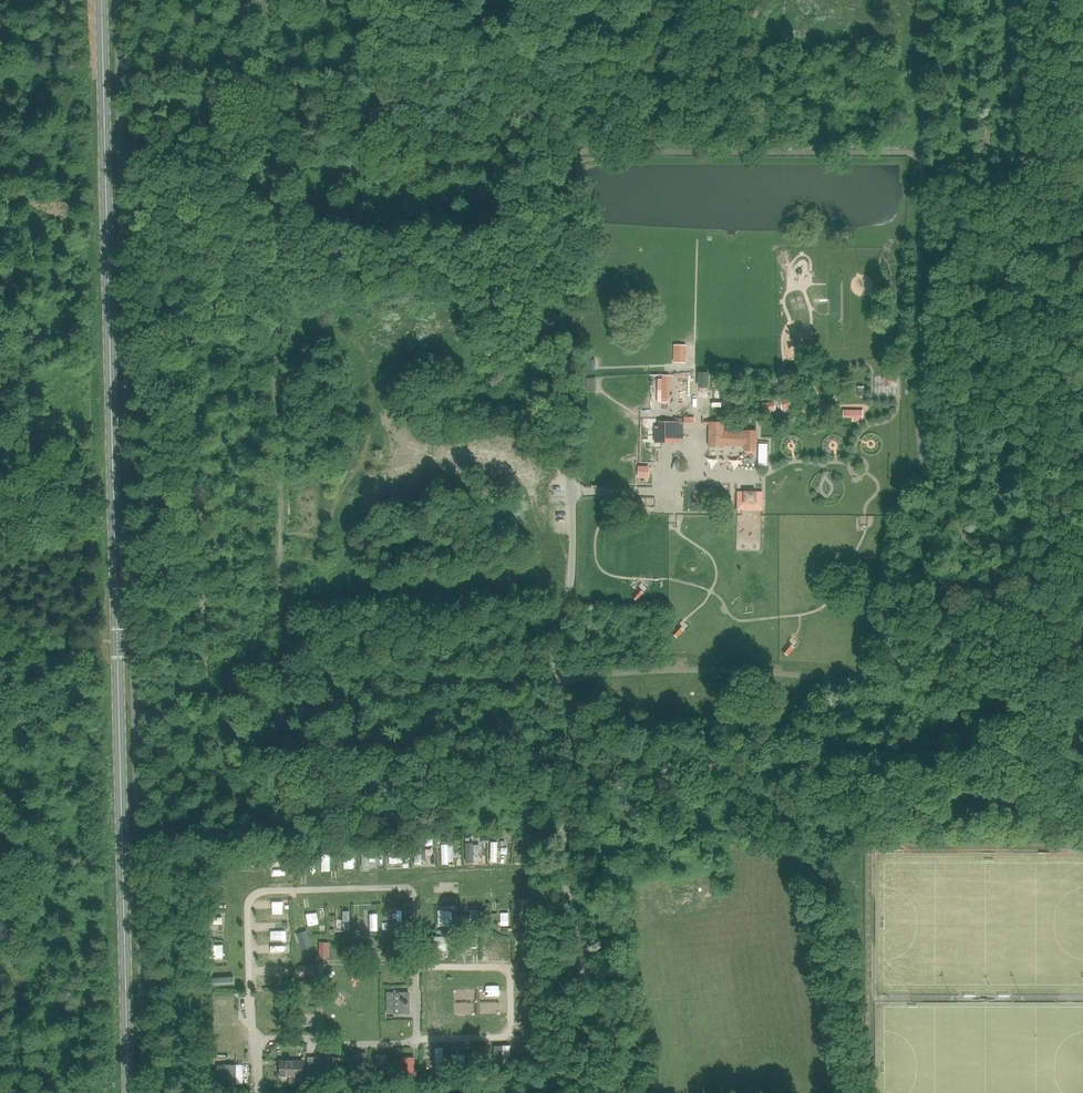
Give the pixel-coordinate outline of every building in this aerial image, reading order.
[(674,344),(673,362),(686,363),(686,345),(674,344)] [(874,372),(874,389),(882,389),(882,372),(874,372)] [(708,373),(697,373),(697,387),(708,387),(708,373)] [(674,385),(685,384),(685,375),(673,376),(674,385)] [(669,376),(662,376),(662,379),(657,379),(657,402),(669,402),(669,376)] [(788,397),(779,399),(782,409),(790,408),(788,397)] [(774,401),(762,403),(764,411),(775,409),(774,401)] [(862,421),(862,409),(842,409),(842,418),(852,418),(852,421),(862,421)] [(656,426),(655,443),(665,443),(665,438),(683,439),(683,422),(659,422),(659,426),(656,426)] [(709,423),(709,446),(723,447),(723,446),(744,446),(744,451),(756,451),(757,432),(745,431),(745,433),(723,432),(724,423),(709,423)] [(762,493),(738,492),(737,510),(762,510),(762,493)] [(359,870),(376,870),(376,857),(359,857),(359,870)] [(294,919),(303,918),(302,904),(292,906),(294,919)] [(274,925),(274,919),(277,919),(277,911),(266,910),(265,925),(274,925)] [(438,923),(443,922),(442,913),(431,914),(433,929),(439,929),(438,923)] [(329,931),(338,929),(337,923),(327,925),(329,931)] [(259,984),(268,984),(269,979),(277,979),(277,968),(259,967),(259,984)] [(386,1013),(398,1014),(409,1014),(409,992),(386,992),(386,1013)] [(209,1071),(202,1072),(202,1085),(227,1085),(226,1058),(208,1058),(209,1071)] [(303,1076),(303,1061),(279,1060),(278,1076),(303,1076)]
